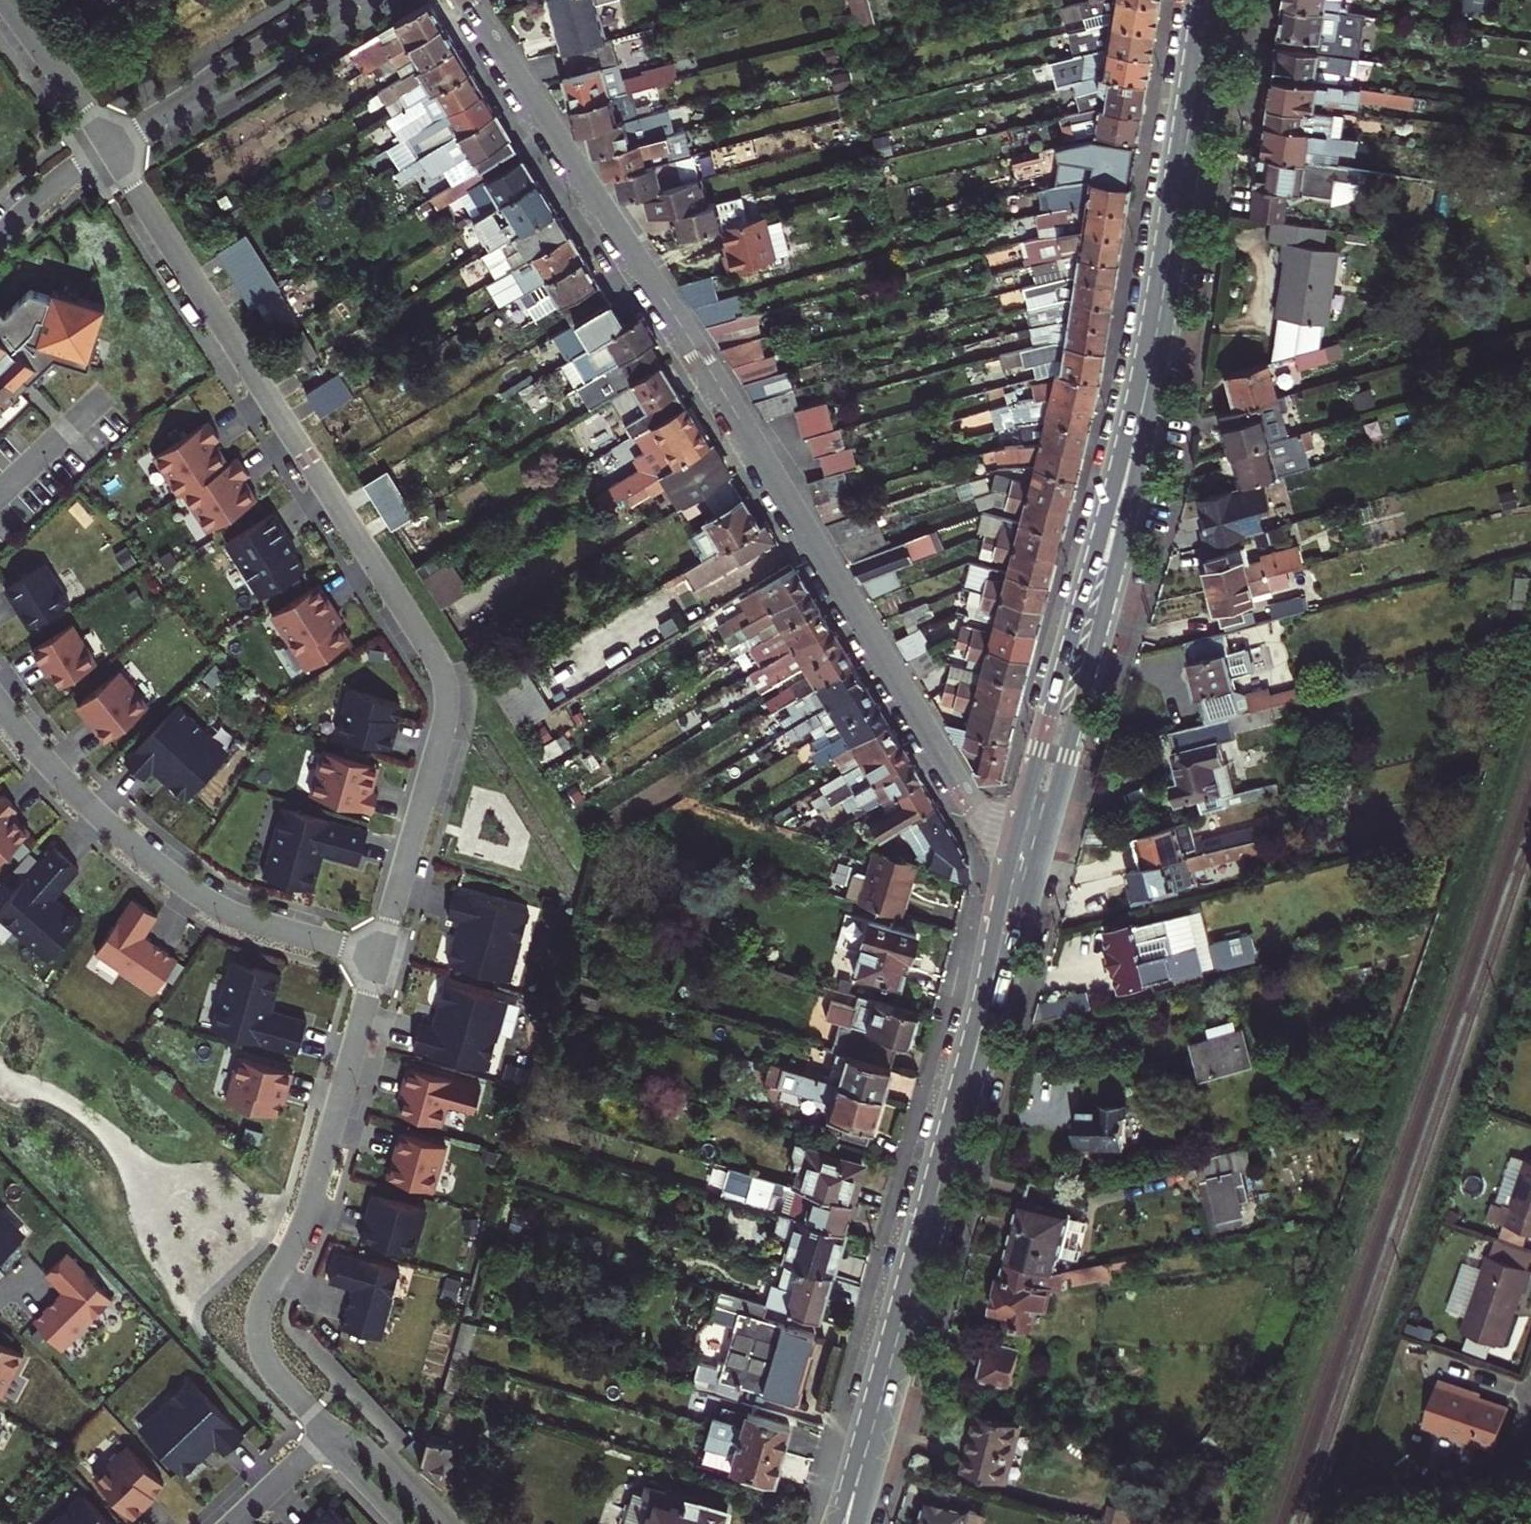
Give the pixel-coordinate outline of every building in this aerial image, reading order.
[(560,51),(602,40),(593,3),(605,0),(546,0),(560,51)] [(859,34),(876,30),(868,0),(850,0),(859,34)] [(1085,27),(1106,22),(1153,28),(1155,15),(1157,2),(1143,0),(1094,0),(1088,2),(1061,9),(1064,23),(1083,18),(1085,27)] [(1282,4),(1345,13),(1346,9),(1339,8),(1340,0),(1282,0),(1282,4)] [(1490,12),(1492,0),(1464,0),(1463,8),(1490,12)] [(371,66),(441,23),(428,2),(349,50),(355,60),(347,65),(340,70),(347,81),(371,66)] [(1366,27),(1367,17),(1345,13),(1282,4),(1276,46),(1352,57),(1355,41),(1344,39),(1347,24),(1366,27)] [(1104,47),(1149,54),(1152,38),(1153,28),(1106,22),(1085,27),(1066,32),(1072,56),(1083,53),(1104,47)] [(454,46),(441,23),(371,66),(378,76),(385,75),(399,67),(416,56),(422,65),(454,46)] [(1443,43),(1454,44),(1455,33),(1445,32),(1443,43)] [(569,106),(629,92),(677,79),(672,62),(643,69),(643,74),(623,79),(611,37),(602,40),(560,51),(567,77),(570,89),(565,91),(569,106)] [(409,105),(468,69),(454,46),(422,65),(404,76),(379,91),(384,100),(387,105),(403,95),(409,105)] [(1350,74),(1352,57),(1276,46),(1271,75),(1314,81),(1339,85),(1340,72),(1350,74)] [(1147,68),(1149,54),(1104,47),(1083,53),(1081,69),(1052,76),(1054,86),(1064,84),(1073,81),(1101,74),(1145,81),(1147,68)] [(349,50),(341,55),(347,65),(355,60),(349,50)] [(399,67),(404,76),(422,65),(416,56),(399,67)] [(854,87),(848,64),(827,70),(833,93),(854,87)] [(399,128),(405,136),(481,90),(468,69),(409,105),(388,118),(395,130),(399,128)] [(1101,74),(1073,81),(1075,91),(1080,111),(1096,107),(1139,115),(1142,98),(1145,81),(1101,74)] [(1424,112),(1426,99),(1314,81),(1271,75),(1265,74),(1264,85),(1270,86),(1267,102),(1312,109),(1314,95),(1325,96),(1360,102),(1424,112)] [(562,78),(565,91),(570,89),(567,77),(562,78)] [(481,90),(405,136),(398,141),(403,149),(407,146),(416,160),(425,154),(494,112),(481,90)] [(379,91),(369,97),(373,106),(384,100),(379,91)] [(576,132),(586,130),(651,113),(649,104),(633,108),(629,92),(569,106),(576,132)] [(1360,102),(1325,96),(1324,104),(1360,109),(1360,102)] [(1312,109),(1267,102),(1264,125),(1339,136),(1342,114),(1312,109)] [(1139,115),(1096,107),(1080,111),(1011,128),(1013,138),(1063,126),(1066,137),(1076,135),(1076,137),(1091,134),(1135,142),(1137,128),(1139,115)] [(651,113),(586,130),(591,155),(600,153),(674,134),(667,109),(651,113)] [(494,159),(515,146),(494,112),(425,154),(434,168),(453,156),(456,161),(470,153),(479,168),(494,159)] [(1328,150),(1355,155),(1357,139),(1339,136),(1264,125),(1259,155),(1304,162),(1306,147),(1328,150)] [(674,134),(600,153),(607,178),(616,175),(672,160),(689,156),(682,132),(674,134)] [(1089,138),(1072,142),(1070,157),(1060,159),(1055,185),(1072,182),(1088,178),(1128,184),(1132,165),(1135,146),(1089,138)] [(1304,162),(1327,165),(1328,150),(1306,147),(1304,162)] [(1040,150),(1011,157),(1014,167),(1042,159),(1040,150)] [(689,156),(672,160),(678,185),(698,179),(692,155),(689,156)] [(1286,192),(1332,198),(1335,179),(1361,183),(1368,184),(1370,172),(1327,165),(1304,162),(1259,155),(1252,218),(1273,221),(1282,222),(1286,192)] [(469,188),(483,213),(535,181),(521,156),(501,169),(469,188)] [(479,168),(430,197),(436,207),(469,188),(501,169),(494,159),(479,168)] [(678,185),(672,160),(616,175),(621,200),(643,194),(678,185)] [(1083,205),(1124,210),(1126,197),(1128,184),(1088,178),(1072,182),(1055,185),(1039,188),(1040,212),(1083,205)] [(643,194),(649,218),(670,213),(705,204),(698,179),(678,185),(643,194)] [(1332,198),(1331,206),(1347,202),(1352,198),(1361,183),(1335,179),(1332,198)] [(499,243),(553,210),(535,181),(483,213),(470,221),(484,244),(486,242),(490,248),(499,243)] [(670,213),(677,238),(722,227),(714,201),(705,204),(670,213)] [(1039,237),(1057,234),(1078,230),(1120,236),(1122,223),(1124,210),(1083,205),(1040,212),(1034,213),(1039,237)] [(976,206),(962,209),(965,220),(979,216),(976,206)] [(499,243),(512,267),(567,234),(553,210),(499,243)] [(764,217),(722,227),(729,254),(724,255),(728,271),(775,259),(768,233),(764,217)] [(1324,324),(1336,250),(1322,248),(1325,228),(1282,222),(1273,221),(1270,242),(1283,243),(1281,260),(1286,261),(1277,317),(1324,324)] [(768,233),(775,259),(789,255),(782,229),(768,233)] [(1078,230),(1057,234),(1059,246),(1029,254),(1030,258),(1032,266),(1075,255),(1116,261),(1117,253),(1119,243),(1120,236),(1078,230)] [(1368,245),(1369,235),(1348,232),(1347,242),(1368,245)] [(502,306),(521,294),(526,291),(581,257),(567,234),(512,267),(496,277),(487,282),(502,306)] [(490,248),(481,254),(496,277),(512,267),(499,243),(490,248)] [(1114,272),(1116,261),(1075,255),(1032,266),(1018,269),(1016,270),(1000,274),(987,278),(989,288),(1033,276),(1036,285),(1068,276),(1113,284),(1114,272)] [(535,317),(558,303),(595,281),(581,257),(526,291),(521,294),(535,317)] [(1018,269),(1032,266),(1030,258),(1017,261),(1018,269)] [(1000,274),(1016,270),(1014,261),(998,265),(1000,274)] [(721,289),(717,274),(709,276),(713,291),(721,289)] [(709,276),(678,284),(693,306),(715,300),(713,291),(709,276)] [(1066,298),(1109,305),(1111,294),(1113,284),(1068,276),(1036,285),(1021,289),(1026,308),(1048,302),(1066,298)] [(595,281),(558,303),(572,325),(608,302),(595,281)] [(20,390),(17,387),(26,378),(29,381),(56,356),(89,367),(101,327),(100,326),(106,306),(54,290),(52,296),(31,290),(6,313),(2,309),(0,311),(0,408),(20,390)] [(732,315),(744,311),(745,311),(741,293),(715,300),(693,306),(707,327),(733,320),(732,315)] [(282,296),(260,309),(275,333),(297,320),(282,296)] [(1015,325),(1016,332),(1063,319),(1106,326),(1107,315),(1109,305),(1066,298),(1048,302),(1050,313),(1034,317),(1035,320),(1015,325)] [(573,355),(622,326),(608,302),(572,325),(553,336),(567,359),(573,355)] [(745,317),(744,311),(732,315),(733,320),(745,317)] [(656,339),(641,315),(622,326),(573,355),(567,359),(562,362),(560,363),(575,387),(577,386),(647,344),(656,339)] [(745,317),(733,320),(707,327),(720,348),(759,338),(761,337),(755,315),(745,317)] [(1052,342),(1102,349),(1104,337),(1106,326),(1063,319),(1016,332),(1018,338),(1032,335),(1033,337),(1047,334),(1049,343),(1052,342)] [(291,369),(318,353),(303,329),(277,344),(291,369)] [(720,348),(732,366),(763,357),(759,338),(720,348)] [(1052,342),(1049,343),(999,356),(1002,369),(1020,364),(1022,367),(1030,365),(1034,378),(1054,372),(1098,380),(1100,364),(1102,349),(1052,342)] [(1325,347),(1329,361),(1343,357),(1339,343),(1325,347)] [(608,397),(660,365),(647,344),(577,386),(590,408),(608,397)] [(1329,361),(1325,347),(1296,355),(1300,369),(1329,361)] [(742,383),(778,374),(773,355),(763,357),(732,366),(742,383)] [(560,363),(562,362),(560,358),(552,363),(555,367),(560,363)] [(1226,374),(1235,409),(1276,398),(1268,370),(1275,368),(1273,362),(1226,374)] [(660,365),(608,397),(631,436),(635,433),(683,404),(660,365)] [(742,383),(752,400),(793,390),(788,371),(778,374),(742,383)] [(353,396),(339,372),(313,388),(328,412),(353,396)] [(1047,397),(1093,403),(1095,392),(1098,380),(1054,372),(1052,382),(1031,386),(1032,391),(1019,393),(1021,401),(1047,397)] [(793,390),(752,400),(762,418),(793,410),(798,408),(793,390)] [(1374,404),(1370,390),(1352,394),(1356,409),(1374,404)] [(1021,401),(1019,393),(1003,397),(1005,405),(1021,401)] [(1287,408),(1284,396),(1276,398),(1235,409),(1224,412),(1230,433),(1224,434),(1229,452),(1268,442),(1261,417),(1287,408)] [(1021,423),(1043,419),(1087,428),(1090,416),(1093,403),(1047,397),(1021,401),(1005,405),(990,409),(996,429),(1021,423)] [(798,408),(793,410),(801,439),(808,438),(832,431),(823,402),(798,408)] [(624,495),(707,444),(683,404),(635,433),(645,449),(634,456),(641,468),(596,495),(604,507),(624,495)] [(1219,413),(1224,434),(1230,433),(1224,412),(1219,413)] [(1022,430),(1023,445),(1039,444),(1082,452),(1085,440),(1087,428),(1043,419),(1021,423),(1022,430)] [(214,460),(216,453),(219,450),(214,442),(219,438),(209,421),(154,456),(179,495),(183,492),(220,468),(214,460)] [(832,431),(808,438),(814,459),(819,458),(845,450),(839,429),(832,431)] [(1301,433),(1305,450),(1314,447),(1310,430),(1301,433)] [(1229,452),(1218,456),(1222,471),(1233,468),(1239,488),(1263,482),(1311,469),(1305,450),(1301,433),(1268,442),(1229,452)] [(676,498),(680,505),(699,493),(727,477),(707,444),(624,495),(631,505),(649,493),(652,497),(669,487),(676,498)] [(1035,459),(1034,467),(1077,478),(1079,465),(1082,452),(1039,444),(1023,445),(1009,446),(996,450),(993,450),(996,460),(998,462),(1015,461),(1035,459)] [(819,458),(825,477),(842,473),(856,468),(850,448),(845,450),(819,458)] [(993,450),(983,454),(986,463),(996,460),(993,450)] [(243,496),(245,488),(248,486),(243,477),(248,474),(238,457),(220,468),(183,492),(208,531),(249,504),(243,496)] [(991,487),(998,489),(1069,507),(1073,493),(1077,478),(1034,467),(1029,483),(994,474),(991,487)] [(807,482),(813,504),(848,493),(842,473),(825,477),(807,482)] [(699,493),(707,506),(712,515),(704,521),(706,525),(693,533),(703,550),(700,551),(704,559),(757,527),(727,477),(699,493)] [(1270,507),(1263,482),(1239,488),(1198,499),(1206,529),(1201,530),(1206,546),(1222,542),(1255,533),(1264,531),(1258,510),(1270,507)] [(998,489),(974,497),(979,510),(993,505),(1021,512),(1019,523),(1062,533),(1066,520),(1069,507),(998,489)] [(707,506),(699,493),(680,505),(688,517),(707,506)] [(848,493),(813,504),(825,524),(855,515),(848,493)] [(680,505),(676,498),(668,504),(672,510),(680,505)] [(855,515),(825,524),(837,543),(879,529),(872,509),(855,515)] [(273,513),(226,543),(261,598),(305,570),(284,537),(287,535),(273,513)] [(704,559),(685,570),(695,588),(775,540),(765,522),(757,527),(704,559)] [(1062,533),(1019,523),(1016,533),(998,528),(997,531),(986,528),(983,539),(1056,557),(1059,545),(1062,533)] [(1283,538),(1279,526),(1264,531),(1255,533),(1257,545),(1283,538)] [(837,543),(848,562),(885,548),(879,529),(837,543)] [(860,581),(887,571),(936,551),(929,531),(885,548),(848,562),(860,581)] [(1008,560),(1005,572),(1049,583),(1052,570),(1056,557),(983,539),(979,556),(990,559),(991,556),(1008,560)] [(1201,571),(1206,591),(1285,570),(1302,565),(1297,544),(1259,554),(1261,560),(1248,564),(1244,548),(1225,553),(1222,542),(1206,546),(1199,548),(1202,561),(1206,560),(1208,569),(1201,571)] [(448,560),(420,577),(438,607),(467,589),(448,560)] [(46,563),(5,588),(14,602),(18,599),(34,624),(70,602),(46,563)] [(1049,583),(1005,572),(1003,582),(986,577),(989,568),(969,563),(962,587),(969,589),(1042,608),(1046,596),(1049,583)] [(804,587),(792,567),(738,599),(743,609),(715,627),(708,633),(713,642),(722,637),(804,587)] [(1285,570),(1206,591),(1211,610),(1218,608),(1221,618),(1243,613),(1240,603),(1253,599),(1251,593),(1270,588),(1289,584),(1285,570)] [(860,581),(868,594),(892,584),(887,571),(860,581)] [(1530,587),(1530,579),(1519,577),(1515,608),(1528,609),(1530,587)] [(333,606),(319,584),(272,614),(307,669),(351,641),(339,623),(330,608),(333,606)] [(816,608),(804,587),(722,637),(729,649),(757,631),(762,640),(816,608)] [(1272,594),(1270,588),(1251,593),(1253,599),(1272,594)] [(1039,621),(1042,608),(969,589),(965,604),(972,606),(970,616),(992,622),(1036,634),(1039,621)] [(1287,615),(1304,611),(1300,598),(1274,604),(1278,617),(1287,615)] [(933,616),(927,602),(902,612),(908,626),(933,616)] [(1268,607),(1272,619),(1278,617),(1274,604),(1268,607)] [(816,608),(762,640),(749,648),(761,667),(828,626),(816,608)] [(1243,613),(1221,618),(1224,632),(1226,631),(1252,624),(1255,624),(1251,611),(1243,613)] [(1290,626),(1287,615),(1278,617),(1272,619),(1255,624),(1252,624),(1256,636),(1290,626)] [(1036,634),(992,622),(989,634),(964,626),(960,628),(957,640),(1030,659),(1033,646),(1036,634)] [(73,624),(32,649),(41,663),(45,660),(52,671),(61,685),(97,663),(73,624)] [(839,646),(828,626),(761,667),(748,674),(760,693),(804,667),(839,646)] [(918,629),(896,640),(908,660),(930,648),(918,629)] [(1186,642),(1190,662),(1198,699),(1200,699),(1206,723),(1243,714),(1234,679),(1254,674),(1248,648),(1231,652),(1226,631),(1224,632),(1186,642)] [(1027,671),(1030,659),(957,640),(955,648),(966,651),(965,657),(982,662),(980,673),(1023,684),(1027,671)] [(839,646),(804,667),(809,674),(765,701),(772,712),(797,697),(850,664),(839,646)] [(940,666),(930,648),(908,660),(919,680),(940,666)] [(862,684),(850,664),(797,697),(803,707),(781,720),(787,729),(862,684)] [(1023,684),(980,673),(961,668),(960,673),(958,680),(947,677),(944,689),(1017,708),(1020,696),(1023,684)] [(96,729),(106,741),(149,706),(120,670),(79,704),(99,727),(96,729)] [(958,680),(960,673),(948,670),(947,677),(958,680)] [(862,684),(787,729),(792,739),(822,722),(827,731),(873,703),(862,684)] [(1348,697),(1345,688),(1326,693),(1328,702),(1348,697)] [(337,733),(390,748),(395,733),(391,732),(395,720),(399,703),(349,689),(337,733)] [(1013,724),(1017,708),(944,689),(941,702),(969,710),(964,729),(1008,741),(1013,724)] [(1249,695),(1253,711),(1298,700),(1296,691),(1272,697),(1270,690),(1249,695)] [(1236,794),(1229,764),(1226,765),(1221,743),(1237,739),(1236,733),(1276,723),(1275,718),(1328,704),(1328,702),(1326,693),(1298,700),(1253,711),(1243,714),(1206,723),(1172,732),(1177,751),(1173,752),(1181,782),(1176,783),(1181,804),(1202,799),(1205,813),(1279,795),(1277,786),(1236,794)] [(873,703),(827,731),(811,741),(816,750),(813,752),(818,762),(831,754),(850,743),(885,722),(873,703)] [(177,705),(125,761),(144,779),(153,769),(160,776),(165,771),(174,779),(169,784),(186,800),(224,759),(199,736),(205,730),(177,705)] [(838,766),(843,774),(896,741),(885,722),(850,743),(856,755),(838,766)] [(964,729),(946,724),(981,782),(999,778),(1004,759),(1008,741),(964,729)] [(896,741),(843,774),(847,781),(825,794),(833,806),(854,793),(908,760),(896,741)] [(856,755),(850,743),(831,754),(838,766),(856,755)] [(374,781),(370,780),(367,773),(369,763),(322,750),(310,794),(372,812),(378,793),(372,791),(374,781)] [(919,779),(908,760),(854,793),(860,802),(872,795),(878,804),(886,799),(919,779)] [(919,779),(886,799),(887,801),(884,804),(888,811),(869,823),(879,839),(900,826),(935,805),(919,779)] [(16,823),(19,820),(12,812),(17,808),(3,794),(0,797),(0,859),(23,838),(16,830),(16,823)] [(935,805),(900,826),(916,853),(914,861),(970,876),(968,866),(966,856),(935,805)] [(358,863),(367,831),(282,807),(263,875),(312,889),(322,853),(358,863)] [(1141,854),(1145,869),(1242,844),(1264,838),(1297,830),(1295,821),(1269,828),(1269,826),(1195,845),(1190,824),(1137,837),(1141,854)] [(1264,838),(1242,844),(1245,855),(1267,850),(1264,838)] [(1139,870),(1131,872),(1133,884),(1130,884),(1134,898),(1137,897),(1137,900),(1178,890),(1191,886),(1187,871),(1245,856),(1245,855),(1242,844),(1145,869),(1139,870)] [(52,848),(0,907),(0,920),(47,961),(80,923),(52,898),(76,870),(52,848)] [(914,861),(872,849),(857,901),(899,913),(907,887),(914,861)] [(1139,870),(1145,869),(1141,854),(1135,855),(1139,870)] [(528,912),(454,891),(447,916),(459,919),(457,929),(463,931),(460,943),(453,941),(447,963),(501,978),(510,946),(518,948),(528,912)] [(154,993),(177,960),(142,936),(156,915),(133,899),(96,953),(154,993)] [(1204,911),(1191,915),(1205,970),(1217,968),(1213,949),(1204,911)] [(1177,977),(1205,970),(1191,915),(1142,926),(1141,924),(1109,932),(1114,950),(1112,954),(1107,955),(1110,970),(1115,969),(1119,971),(1124,990),(1177,977)] [(914,931),(867,917),(852,972),(898,986),(904,964),(911,966),(913,960),(915,953),(908,951),(914,931)] [(1216,944),(1213,949),(1217,968),(1259,958),(1253,935),(1216,944)] [(213,1029),(297,1052),(306,1021),(270,1010),(280,974),(232,961),(213,1029)] [(1205,970),(1177,977),(1179,988),(1207,981),(1205,970)] [(419,1023),(413,1048),(487,1068),(496,1032),(489,1030),(498,998),(444,983),(438,1005),(445,1007),(441,1019),(435,1017),(432,1027),(419,1023)] [(1041,1005),(1036,1022),(1092,1009),(1088,992),(1041,1005)] [(839,1020),(893,1036),(898,1038),(909,1041),(913,1026),(917,1011),(858,994),(855,1007),(831,1001),(826,1016),(839,1020)] [(885,1064),(893,1036),(839,1020),(831,1049),(836,1050),(885,1064)] [(1214,1039),(1235,1032),(1233,1025),(1211,1031),(1214,1039)] [(1252,1056),(1245,1030),(1235,1032),(1214,1039),(1193,1045),(1199,1066),(1252,1056)] [(890,1066),(898,1038),(893,1036),(885,1064),(889,1066),(890,1066)] [(885,1064),(836,1050),(827,1079),(881,1095),(885,1080),(889,1066),(885,1064)] [(1203,1079),(1254,1063),(1252,1056),(1199,1066),(1203,1079)] [(288,1087),(292,1072),(239,1057),(226,1101),(277,1115),(281,1098),(285,1086),(288,1087)] [(877,1111),(881,1095),(827,1079),(769,1062),(764,1082),(829,1101),(825,1113),(872,1127),(877,1111)] [(453,1080),(407,1067),(403,1083),(408,1084),(400,1113),(441,1124),(453,1080)] [(1100,1147),(1125,1147),(1126,1108),(1105,1107),(1105,1112),(1086,1112),(1086,1124),(1078,1123),(1078,1146),(1087,1146),(1087,1155),(1100,1156),(1100,1147)] [(445,1146),(399,1133),(395,1149),(400,1150),(392,1179),(433,1190),(445,1146)] [(802,1186),(852,1201),(857,1183),(862,1165),(827,1155),(828,1151),(818,1148),(817,1152),(794,1146),(788,1164),(797,1167),(806,1170),(802,1186)] [(1253,1170),(1249,1149),(1199,1162),(1204,1183),(1213,1181),(1222,1221),(1243,1217),(1240,1203),(1250,1201),(1246,1185),(1237,1187),(1234,1175),(1251,1171),(1253,1170)] [(1528,1160),(1512,1207),(1506,1205),(1505,1207),(1495,1203),(1490,1218),(1505,1224),(1530,1232),(1530,1233),(1530,1161),(1528,1160)] [(792,1184),(802,1186),(806,1170),(797,1167),(792,1184)] [(783,1194),(779,1211),(838,1229),(843,1230),(848,1212),(855,1214),(856,1208),(858,1202),(852,1201),(802,1186),(792,1184),(737,1168),(729,1197),(768,1208),(773,1191),(783,1194)] [(1257,1199),(1251,1171),(1234,1175),(1237,1187),(1246,1185),(1250,1201),(1257,1199)] [(1245,1226),(1243,1217),(1222,1221),(1213,1181),(1204,1183),(1215,1232),(1245,1226)] [(363,1223),(359,1238),(413,1253),(426,1209),(375,1195),(367,1224),(363,1223)] [(1022,1204),(1007,1261),(1056,1274),(1061,1256),(1079,1261),(1089,1223),(1070,1218),(1071,1216),(1022,1204)] [(773,1232),(778,1234),(788,1237),(782,1260),(785,1261),(831,1274),(835,1258),(840,1241),(835,1240),(838,1229),(779,1211),(773,1232)] [(17,1240),(0,1221),(0,1257),(17,1240)] [(1530,1232),(1505,1224),(1499,1240),(1524,1249),(1530,1232)] [(840,1241),(843,1230),(838,1229),(835,1240),(840,1241)] [(788,1237),(778,1234),(771,1257),(782,1260),(788,1237)] [(1529,1269),(1530,1265),(1530,1251),(1524,1249),(1499,1240),(1496,1239),(1490,1256),(1529,1269)] [(353,1287),(341,1327),(380,1338),(399,1269),(336,1252),(328,1280),(353,1287)] [(61,1291),(30,1320),(57,1349),(109,1300),(64,1253),(43,1273),(61,1291)] [(1462,1332),(1504,1346),(1521,1298),(1525,1286),(1528,1287),(1530,1279),(1530,1270),(1529,1269),(1490,1256),(1488,1256),(1462,1332)] [(767,1303),(818,1318),(825,1296),(831,1274),(785,1261),(779,1286),(772,1284),(767,1303)] [(1056,1274),(1007,1261),(995,1312),(1011,1316),(1009,1323),(1034,1329),(1040,1307),(1049,1309),(1054,1288),(1061,1289),(1065,1272),(1056,1274)] [(1112,1278),(1110,1264),(1073,1270),(1076,1285),(1112,1278)] [(762,1318),(767,1303),(742,1297),(719,1290),(711,1318),(734,1325),(723,1364),(718,1362),(717,1367),(699,1362),(691,1386),(739,1400),(743,1386),(795,1401),(805,1367),(814,1333),(762,1318)] [(461,1320),(459,1327),(475,1331),(477,1324),(461,1320)] [(1417,1334),(1430,1339),(1434,1329),(1420,1324),(1417,1334)] [(466,1361),(475,1331),(459,1327),(451,1356),(466,1361)] [(21,1353),(0,1342),(0,1393),(21,1353)] [(980,1380),(1011,1388),(1021,1352),(989,1343),(980,1380)] [(457,1396),(466,1361),(451,1356),(441,1391),(454,1395),(457,1396)] [(223,1452),(242,1435),(189,1378),(162,1404),(167,1410),(143,1433),(181,1474),(198,1458),(193,1453),(202,1445),(206,1450),(214,1442),(223,1452)] [(1463,1389),(1440,1380),(1424,1425),(1495,1449),(1509,1408),(1495,1403),(1462,1392),(1463,1389)] [(450,1408),(454,1395),(441,1391),(437,1404),(450,1408)] [(137,1427),(143,1433),(167,1410),(162,1404),(137,1427)] [(789,1423),(747,1411),(742,1426),(736,1425),(734,1421),(713,1415),(709,1430),(781,1451),(785,1437),(789,1423)] [(981,1415),(965,1473),(1006,1483),(1021,1425),(981,1415)] [(777,1465),(781,1451),(709,1430),(705,1444),(725,1450),(731,1449),(735,1450),(731,1467),(773,1479),(777,1465)] [(446,1438),(429,1433),(421,1461),(447,1488),(458,1447),(444,1443),(446,1438)] [(93,1476),(131,1516),(142,1505),(139,1503),(149,1494),(161,1483),(126,1444),(93,1476)] [(193,1453),(198,1458),(206,1450),(202,1445),(193,1453)] [(650,1496),(642,1523),(722,1523),(727,1506),(666,1488),(662,1500),(650,1496)] [(650,1496),(633,1491),(623,1523),(642,1523),(650,1496)] [(81,1492),(46,1523),(110,1523),(81,1492)] [(151,1497),(149,1494),(139,1503),(142,1505),(151,1497)] [(930,1499),(922,1523),(967,1523),(971,1510),(930,1499)] [(329,1505),(308,1523),(346,1523),(329,1505)] [(1112,1505),(1107,1523),(1139,1523),(1142,1513),(1112,1505)]
